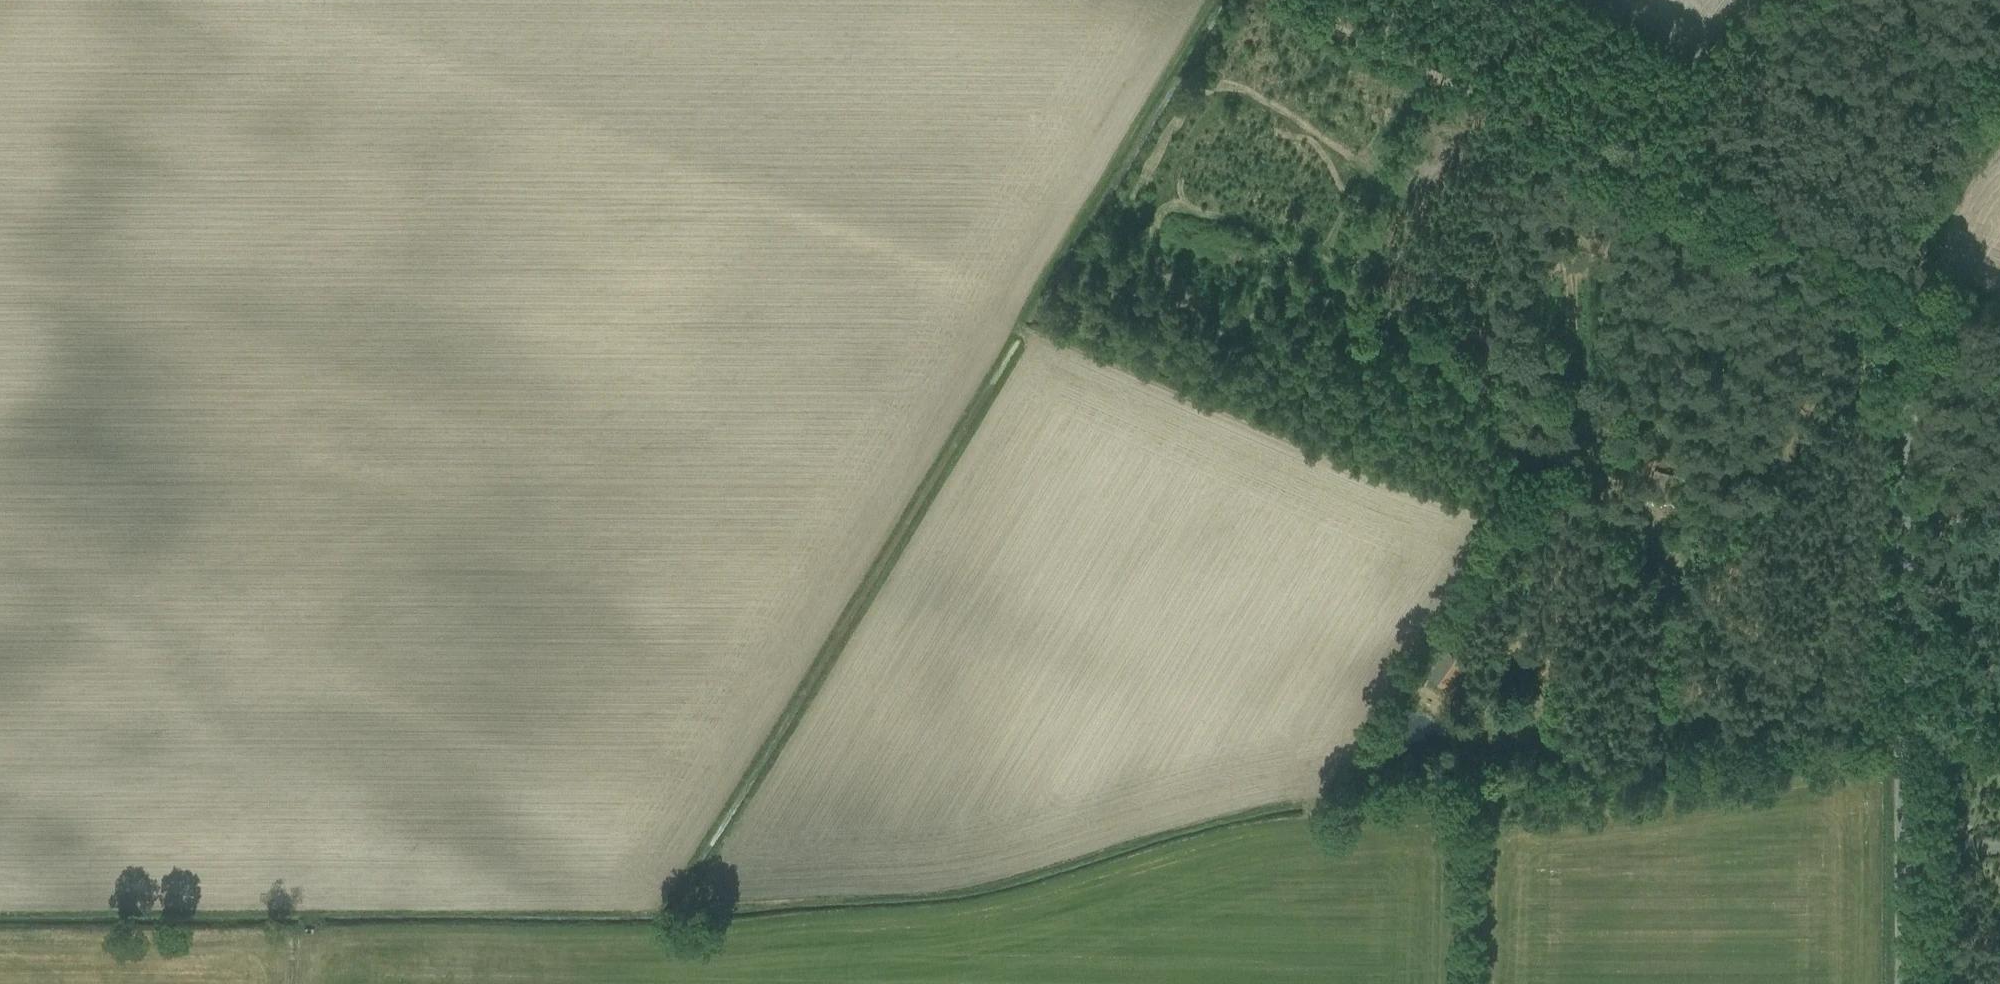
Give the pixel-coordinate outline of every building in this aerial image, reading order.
[(1445,651),(1428,675),(1448,688),(1464,664),(1445,651)]
